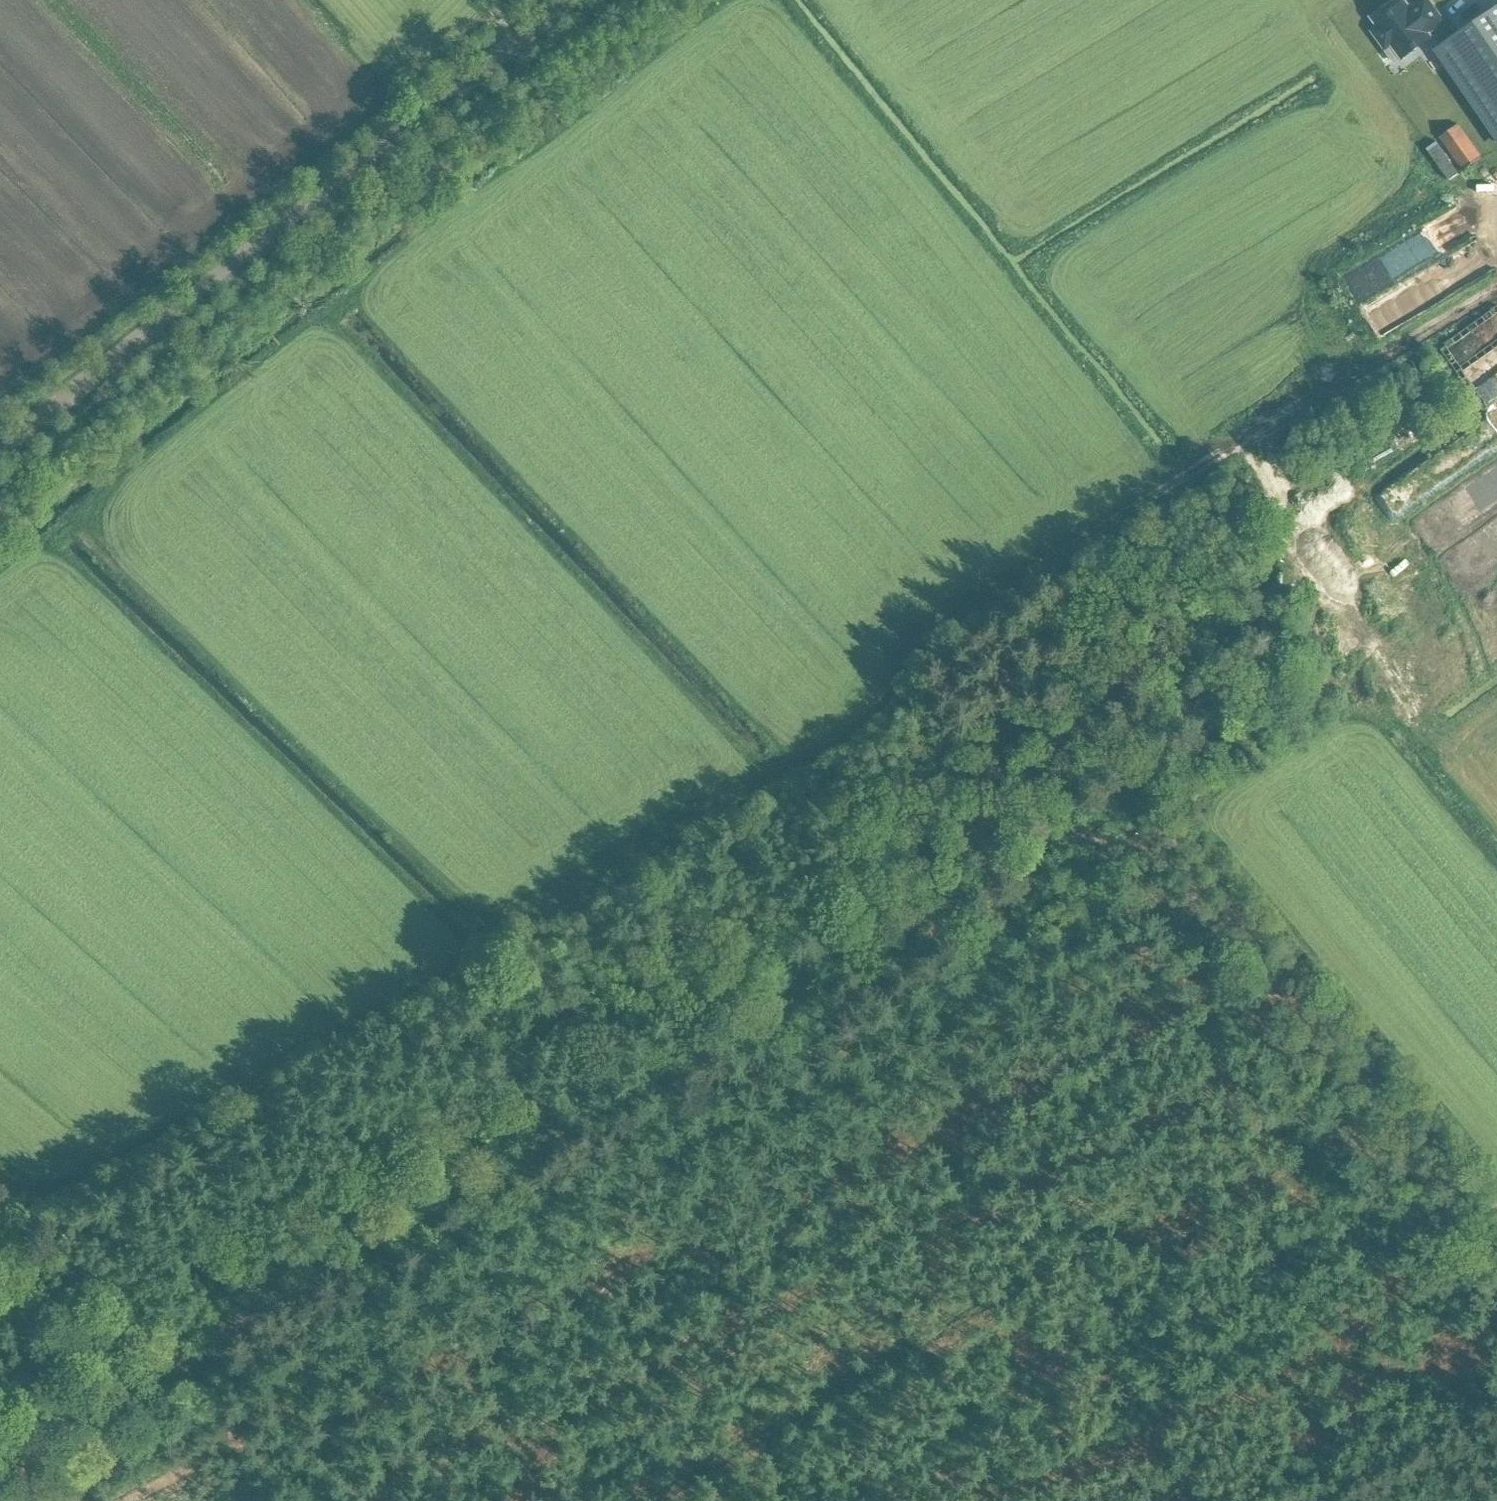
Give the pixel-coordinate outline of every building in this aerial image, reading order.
[(1443,22),(1427,0),(1425,0),(1411,10),(1405,2),(1399,7),(1393,12),(1388,6),(1372,18),(1379,27),(1373,32),(1386,49),(1392,45),(1402,58),(1431,37),(1428,33),(1443,22)] [(1434,50),(1496,141),(1496,7),(1434,50)] [(1463,171),(1483,157),(1460,125),(1441,139),(1463,171)] [(1437,143),(1427,150),(1449,183),(1459,176),(1437,143)] [(1364,311),(1381,334),(1446,286),(1438,276),(1428,284),(1418,271),(1364,311)] [(1476,389),(1496,373),(1496,338),(1459,368),(1476,389)] [(1496,420),(1496,392),(1482,400),(1494,422),(1496,420)]
